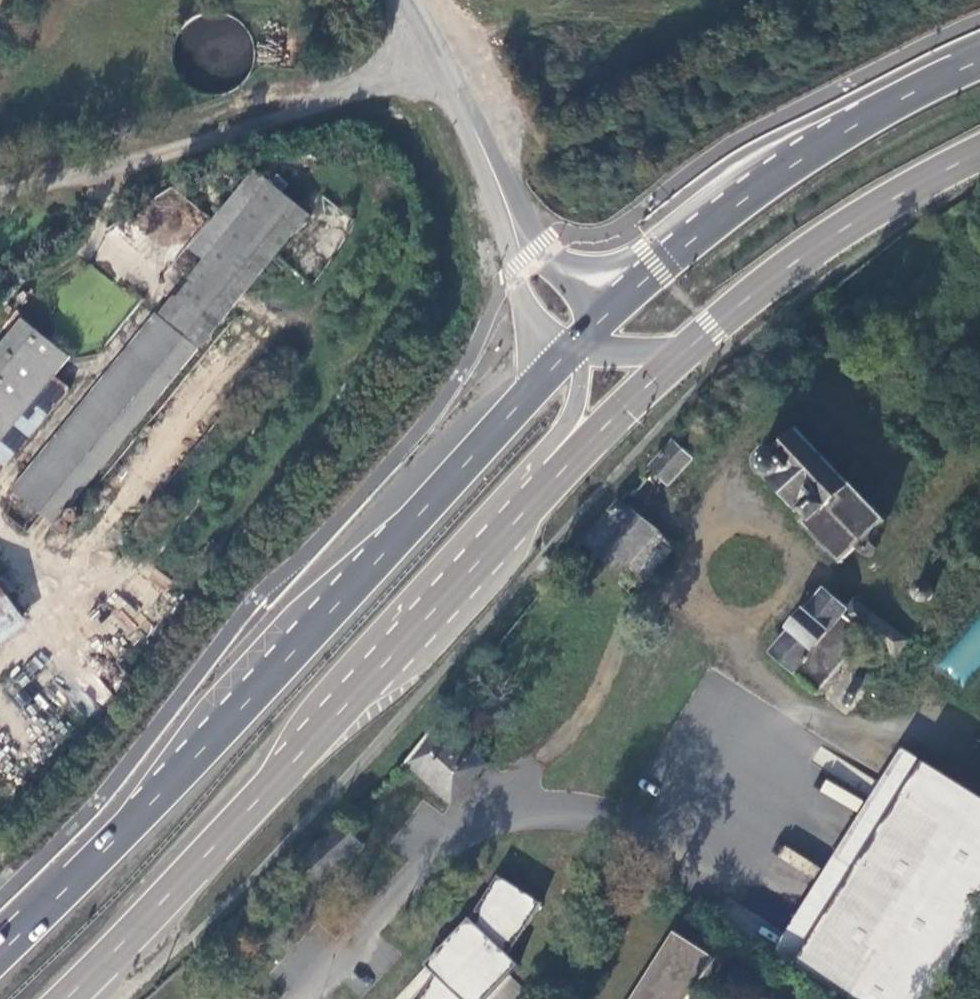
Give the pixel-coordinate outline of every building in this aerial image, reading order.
[(214,270),(11,488),(48,521),(64,507),(69,510),(85,491),(82,486),(326,237),(270,183),(200,254),(214,270)] [(0,369),(0,456),(81,371),(39,328),(0,369)] [(883,527),(803,435),(777,456),(767,457),(760,464),(761,469),(770,475),(768,479),(800,515),(801,514),(809,521),(805,526),(840,566),(883,527)] [(692,462),(676,446),(651,473),(669,488),(692,462)] [(621,505),(587,544),(624,577),(618,584),(632,597),(674,552),(631,510),(630,511),(621,505)] [(849,611),(827,592),(809,612),(806,611),(789,630),(792,634),(774,655),(822,696),(872,637),(900,660),(912,644),(858,599),(849,611)] [(17,625),(0,601),(0,637),(17,625)] [(961,686),(979,664),(979,616),(936,665),(961,686)] [(877,652),(872,654),(870,659),(871,665),(875,668),(881,668),(885,664),(886,659),(883,654),(877,652)] [(443,723),(407,768),(451,806),(488,767),(443,723)] [(844,952),(947,792),(907,765),(804,927),(844,952)] [(820,792),(855,810),(860,799),(826,781),(820,792)] [(345,827),(299,867),(319,890),(364,852),(345,827)] [(426,998),(482,998),(543,908),(504,881),(426,998)] [(636,998),(691,998),(714,962),(676,936),(636,998)]
